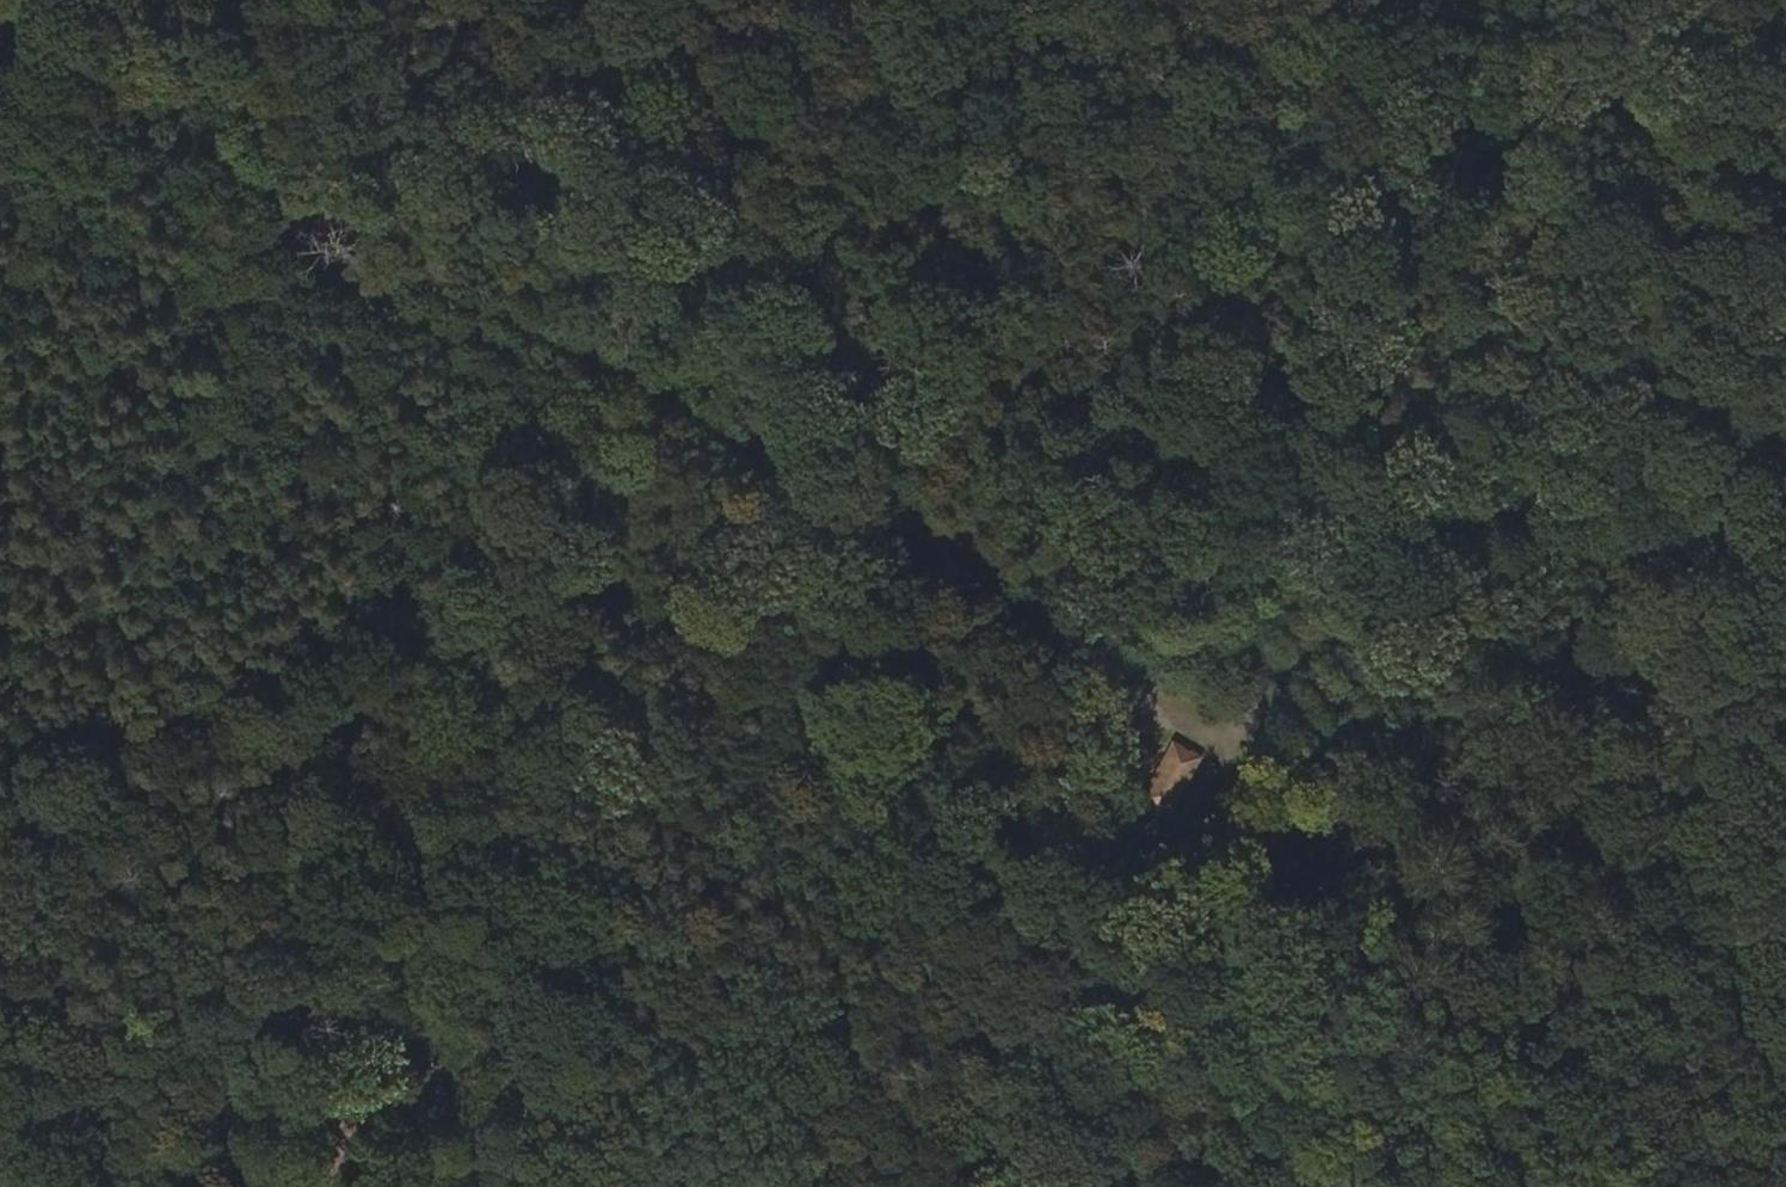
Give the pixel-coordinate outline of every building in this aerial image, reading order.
[(1197,769),(1170,754),(1152,786),(1179,801),(1197,769)]
